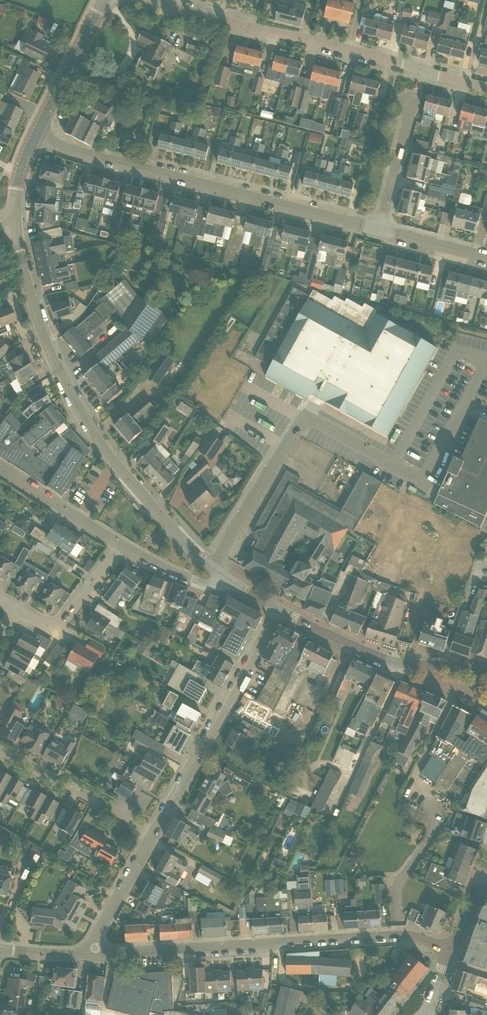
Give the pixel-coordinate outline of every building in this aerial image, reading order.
[(349,23),(354,5),(342,2),(343,0),(330,0),(326,17),(326,18),(327,15),(341,19),(340,21),(349,23)] [(402,15),(404,8),(406,0),(401,0),(401,2),(400,1),(397,14),(402,15)] [(275,20),(301,27),(307,7),(295,4),(293,10),(279,6),(275,20)] [(414,10),(404,8),(402,15),(403,15),(402,17),(412,19),(414,10)] [(442,14),(439,25),(438,28),(448,31),(453,11),(443,9),(442,14)] [(427,22),(439,25),(442,14),(430,11),(427,22)] [(368,16),(363,34),(377,37),(383,15),(377,13),(375,15),(374,18),(368,16)] [(388,26),(381,24),(383,15),(377,37),(391,41),(395,23),(389,21),(388,26)] [(39,16),(36,23),(43,26),(46,19),(39,16)] [(414,47),(418,29),(405,25),(400,43),(414,47)] [(427,50),(432,32),(418,29),(414,47),(427,50)] [(464,59),(470,36),(466,35),(467,31),(457,29),(454,42),(451,56),(464,59)] [(21,52),(43,63),(43,62),(50,48),(51,47),(40,41),(43,35),(32,30),(21,52)] [(138,65),(137,67),(148,73),(147,76),(155,80),(163,63),(162,63),(171,45),(166,42),(168,38),(163,35),(161,40),(155,37),(155,38),(143,32),(142,32),(138,40),(151,46),(146,55),(144,54),(140,61),(139,61),(137,65),(138,65)] [(437,53),(451,56),(454,42),(447,40),(448,36),(442,34),(437,53)] [(187,48),(199,50),(201,43),(188,40),(187,48)] [(232,65),(246,68),(251,50),(237,47),(232,65)] [(246,68),(253,70),(259,72),(264,54),(251,50),(246,68)] [(279,72),(286,74),(290,60),(276,57),(271,75),(278,77),(279,72)] [(31,71),(34,65),(23,60),(19,58),(16,63),(20,66),(16,74),(21,76),(14,90),(9,87),(9,88),(23,95),(22,96),(24,97),(25,96),(29,98),(33,89),(32,89),(39,75),(31,71)] [(297,88),(303,64),(290,60),(286,74),(283,86),(292,88),(292,86),(297,88)] [(215,85),(225,87),(229,69),(220,67),(215,85)] [(325,84),(329,70),(315,67),(309,85),(314,86),(311,95),(321,98),(323,92),(325,84)] [(329,100),(331,90),(337,92),(342,74),(329,70),(325,84),(323,92),(321,98),(329,100)] [(252,93),(259,94),(263,79),(256,77),(252,93)] [(349,95),(354,97),(352,105),(360,107),(362,102),(363,98),(367,80),(353,77),(349,95)] [(368,104),(369,100),(376,102),(381,84),(367,80),(363,98),(362,102),(368,104)] [(292,88),(287,106),(297,109),(302,89),(297,88),(292,86),(292,88)] [(305,112),(310,91),(303,89),(297,110),(305,112)] [(428,116),(436,118),(437,113),(441,99),(428,96),(422,119),(427,120),(428,116)] [(329,112),(337,115),(341,99),(333,97),(329,112)] [(350,101),(341,99),(336,119),(344,122),(350,101)] [(441,99),(437,113),(444,115),(442,124),(447,125),(453,102),(441,99)] [(23,111),(8,104),(8,105),(0,101),(0,117),(16,125),(23,111)] [(465,121),(473,123),(477,108),(464,105),(458,127),(463,129),(465,121)] [(224,110),(215,107),(213,116),(221,118),(224,110)] [(473,123),(470,133),(480,136),(480,138),(486,140),(486,127),(485,126),(486,119),(486,111),(477,108),(473,123)] [(354,130),(364,133),(369,115),(358,113),(354,130)] [(92,147),(92,146),(102,127),(84,119),(75,114),(65,134),(92,147)] [(7,145),(16,125),(0,117),(0,142),(7,145)] [(300,118),(298,126),(323,133),(326,124),(300,118)] [(186,136),(182,154),(194,157),(197,144),(199,136),(201,129),(196,127),(193,136),(187,135),(186,136)] [(432,138),(432,139),(430,147),(435,149),(436,146),(435,146),(436,140),(437,139),(439,131),(434,129),(432,138)] [(448,141),(451,130),(444,129),(442,140),(448,141)] [(353,132),(343,130),(341,138),(351,140),(353,132)] [(457,143),(459,133),(454,131),(451,141),(457,143)] [(182,154),(186,136),(175,133),(173,138),(170,151),(182,154)] [(158,148),(170,151),(173,138),(161,135),(158,148)] [(352,141),(341,138),(339,145),(350,148),(352,141)] [(427,152),(428,147),(430,143),(417,140),(415,148),(427,152)] [(257,159),(259,152),(260,144),(255,143),(253,150),(247,148),(245,156),(241,169),(253,172),(257,159)] [(194,157),(206,160),(209,148),(197,144),(194,157)] [(221,150),(218,163),(229,166),(233,153),(221,150)] [(299,165),(302,153),(296,152),(293,163),(299,165)] [(233,153),(229,166),(241,169),(245,156),(233,153)] [(437,160),(431,159),(431,158),(413,154),(410,166),(435,172),(437,172),(439,161),(448,164),(450,157),(443,155),(439,154),(438,154),(437,160)] [(269,162),(257,159),(253,172),(265,175),(269,162)] [(265,175),(277,179),(281,165),(269,162),(265,175)] [(51,181),(51,188),(57,189),(64,190),(66,183),(63,183),(67,171),(65,171),(66,168),(56,166),(55,168),(45,165),(43,171),(41,170),(40,176),(42,177),(41,178),(51,181)] [(277,179),(289,182),(292,169),(281,165),(277,179)] [(352,167),(346,166),(344,174),(342,181),(339,194),(351,197),(354,185),(348,183),(352,167)] [(435,172),(410,166),(407,178),(425,183),(425,182),(429,183),(430,179),(431,179),(433,178),(435,172)] [(303,185),(315,188),(319,175),(307,172),(303,185)] [(315,188),(327,191),(330,178),(319,175),(315,188)] [(449,175),(447,184),(456,187),(457,183),(458,178),(449,175)] [(100,179),(89,176),(87,185),(84,194),(95,197),(100,179)] [(94,201),(105,204),(110,182),(110,181),(100,178),(100,179),(95,197),(94,201)] [(339,194),(342,181),(330,178),(327,191),(339,194)] [(110,182),(105,204),(104,208),(114,210),(121,184),(110,182)] [(431,184),(429,189),(444,193),(454,196),(456,187),(447,184),(443,183),(442,187),(431,184)] [(457,211),(452,227),(464,230),(471,206),(473,198),(471,196),(463,194),(461,195),(463,185),(457,183),(456,187),(454,196),(450,209),(457,211)] [(84,198),(84,194),(87,185),(80,184),(77,196),(84,198)] [(132,214),(138,189),(127,186),(121,211),(132,214)] [(57,189),(51,188),(39,188),(38,199),(56,201),(57,189)] [(144,210),(149,192),(149,191),(139,188),(138,189),(132,214),(142,217),(144,210)] [(426,195),(404,189),(401,201),(419,206),(421,199),(425,200),(426,195)] [(428,196),(442,200),(444,193),(429,189),(428,196)] [(149,192),(144,210),(155,213),(159,194),(149,192)] [(180,227),(186,201),(174,198),(170,212),(177,214),(174,226),(180,227)] [(56,201),(38,199),(37,199),(36,211),(37,211),(56,213),(56,212),(63,213),(64,202),(57,202),(57,201),(56,201)] [(198,236),(205,208),(199,207),(199,205),(186,201),(180,227),(185,228),(185,227),(192,229),(191,234),(198,236)] [(419,206),(401,201),(398,213),(421,219),(422,212),(418,211),(419,206)] [(464,230),(476,233),(482,209),(471,206),(464,230)] [(205,232),(212,234),(211,235),(217,237),(224,211),(211,208),(210,210),(205,208),(198,236),(204,237),(205,232)] [(56,213),(37,211),(36,223),(39,223),(41,232),(54,229),(55,225),(56,213)] [(233,228),(237,214),(224,211),(217,237),(229,240),(223,264),(229,265),(238,231),(231,230),(232,227),(233,228)] [(440,224),(446,226),(449,213),(438,211),(437,217),(441,218),(440,224)] [(254,246),(261,221),(248,217),(244,231),(252,233),(249,245),(254,246)] [(270,237),(274,224),(261,221),(254,246),(260,248),(263,236),(270,237)] [(164,235),(167,224),(159,222),(156,233),(164,235)] [(113,238),(122,241),(125,229),(116,227),(113,238)] [(286,255),(292,256),(298,230),(285,227),(282,240),(283,240),(282,243),(276,241),(272,257),(278,259),(281,247),(288,249),(286,255)] [(67,253),(62,228),(61,228),(54,229),(41,232),(39,233),(41,242),(35,244),(37,256),(56,252),(56,255),(65,253),(67,253)] [(307,247),(311,233),(298,230),(292,256),(297,258),(299,251),(305,253),(303,261),(310,263),(313,251),(306,249),(307,247)] [(236,267),(245,233),(238,231),(229,265),(236,267)] [(323,264),(329,266),(336,240),(323,236),(319,250),(320,250),(320,252),(313,251),(310,263),(306,278),(305,283),(304,285),(311,286),(313,279),(318,261),(324,262),(323,264)] [(272,257),(276,241),(269,239),(265,255),(264,254),(261,269),(268,271),(269,269),(272,257)] [(348,243),(336,240),(329,266),(335,267),(336,261),(343,263),(348,243)] [(204,258),(211,259),(212,252),(206,250),(204,258)] [(56,252),(37,256),(41,273),(51,271),(51,269),(59,267),(68,265),(66,257),(65,253),(56,255),(56,252)] [(163,262),(157,257),(151,263),(157,268),(163,262)] [(395,276),(399,260),(388,257),(387,257),(383,273),(394,276),(395,276)] [(411,263),(399,260),(395,276),(406,279),(411,263)] [(422,266),(411,263),(406,279),(418,283),(422,266)] [(68,265),(59,267),(51,269),(51,271),(41,273),(44,286),(62,282),(71,280),(68,265)] [(433,269),(422,266),(418,283),(430,285),(434,269),(433,268),(433,269)] [(347,270),(342,269),(340,268),(335,284),(343,286),(347,270)] [(451,273),(450,273),(446,288),(439,287),(436,298),(443,300),(444,296),(456,299),(457,292),(461,276),(450,273),(451,273)] [(292,280),(305,283),(306,278),(293,275),(292,280)] [(469,295),(473,279),(461,276),(457,292),(456,299),(456,297),(468,300),(469,295)] [(469,295),(481,298),(485,282),(473,279),(469,295)] [(312,395),(388,437),(437,348),(375,314),(377,311),(365,304),(363,308),(347,299),(345,302),(335,297),(333,301),(314,290),(310,296),(294,287),(255,358),(271,367),(266,377),(308,400),(309,400),(312,395)] [(427,296),(433,298),(435,291),(429,289),(427,296)] [(385,291),(378,290),(377,295),(372,294),(371,299),(376,301),(376,302),(380,303),(381,299),(383,299),(385,291)] [(400,303),(402,296),(396,294),(394,302),(400,303)] [(140,339),(143,340),(162,312),(137,295),(117,323),(127,329),(140,339)] [(95,310),(105,322),(111,317),(117,309),(106,296),(101,300),(99,298),(96,302),(99,306),(95,310)] [(408,298),(402,296),(400,303),(406,305),(408,298)] [(79,321),(88,308),(80,303),(76,310),(73,311),(69,300),(58,304),(58,306),(53,308),(57,319),(62,317),(67,331),(79,321)] [(16,321),(15,319),(16,318),(14,313),(12,314),(10,307),(2,310),(2,308),(0,309),(0,336),(11,332),(8,324),(16,321)] [(105,322),(95,310),(62,337),(80,359),(93,348),(90,343),(97,337),(93,333),(105,322)] [(457,318),(463,320),(465,312),(459,311),(457,318)] [(463,320),(469,321),(471,314),(465,312),(463,320)] [(112,380),(124,370),(115,361),(140,339),(127,329),(94,358),(99,364),(98,366),(87,375),(86,376),(85,376),(86,377),(85,377),(86,378),(87,378),(91,383),(91,384),(92,384),(102,396),(109,404),(110,404),(111,403),(123,393),(112,380)] [(9,349),(1,341),(0,341),(0,358),(9,349)] [(9,377),(32,363),(30,361),(30,362),(29,359),(27,360),(23,354),(18,357),(13,349),(2,358),(3,359),(0,362),(0,366),(5,374),(6,373),(9,377)] [(145,377),(158,386),(176,361),(163,352),(145,377)] [(33,365),(32,363),(9,377),(12,382),(17,379),(20,385),(20,387),(23,392),(35,385),(31,378),(37,375),(33,368),(34,368),(32,366),(33,365)] [(51,403),(43,390),(41,391),(38,385),(25,393),(29,398),(32,404),(30,406),(22,413),(27,419),(34,412),(51,403)] [(115,426),(130,444),(144,432),(137,425),(156,409),(154,407),(147,399),(115,426)] [(182,402),(177,408),(190,416),(194,409),(182,402)] [(46,448),(67,428),(66,426),(63,423),(66,421),(57,411),(57,408),(55,406),(53,405),(52,405),(39,415),(42,419),(33,427),(8,448),(1,443),(0,444),(0,457),(2,458),(3,456),(16,464),(20,458),(28,463),(46,448)] [(206,419),(199,414),(195,420),(202,425),(206,419)] [(0,425),(0,432),(5,436),(13,429),(4,418),(0,425)] [(148,438),(160,447),(172,429),(160,421),(148,438)] [(15,431),(21,427),(18,422),(12,427),(13,429),(15,431),(15,432),(15,431)] [(483,426),(477,431),(463,462),(455,458),(434,504),(481,528),(484,523),(486,519),(486,516),(486,426),(483,426)] [(58,495),(61,490),(64,492),(66,492),(71,485),(75,479),(74,476),(71,475),(73,472),(78,464),(83,456),(84,456),(88,451),(87,450),(88,448),(86,446),(69,427),(68,428),(67,428),(46,448),(28,463),(20,458),(16,464),(14,466),(27,474),(28,472),(48,485),(46,487),(58,495)] [(214,462),(226,444),(211,434),(199,452),(214,462)] [(194,442),(185,454),(191,459),(200,445),(199,445),(194,442)] [(154,448),(137,463),(140,466),(149,475),(155,469),(157,471),(168,460),(160,452),(159,453),(154,448)] [(149,475),(164,490),(175,479),(173,476),(180,469),(169,459),(168,460),(157,471),(155,469),(149,475)] [(194,461),(189,466),(192,470),(197,465),(194,461)] [(207,503),(209,505),(214,500),(214,499),(222,492),(223,490),(223,487),(221,485),(219,484),(217,483),(215,484),(214,485),(211,481),(215,478),(209,471),(212,469),(206,462),(195,471),(185,480),(190,486),(192,485),(196,490),(186,498),(192,505),(191,507),(195,512),(197,510),(198,512),(207,503)] [(288,471),(274,495),(275,495),(253,533),(256,541),(251,549),(282,565),(283,564),(289,552),(287,551),(298,530),(314,540),(315,539),(336,551),(349,529),(354,532),(383,483),(361,471),(340,509),(298,485),(301,479),(288,471)] [(99,508),(95,505),(91,511),(96,513),(99,508)] [(5,538),(13,523),(7,519),(4,524),(0,521),(0,535),(5,538)] [(28,525),(22,521),(19,526),(25,530),(28,525)] [(62,538),(68,529),(57,523),(50,536),(36,527),(31,535),(55,550),(58,545),(57,545),(61,538),(62,538)] [(77,564),(68,558),(81,538),(68,529),(62,538),(61,538),(57,545),(58,545),(59,546),(56,552),(59,554),(60,553),(62,555),(58,559),(57,562),(64,567),(66,564),(73,569),(77,564)] [(80,539),(80,540),(89,545),(93,539),(85,534),(81,538),(80,539)] [(307,578),(322,555),(331,560),(336,551),(315,539),(314,540),(301,563),(298,561),(291,573),(283,570),(275,584),(285,590),(286,591),(286,594),(290,596),(293,594),(305,601),(313,584),(312,580),(307,578)] [(46,546),(42,552),(49,556),(53,550),(46,546)] [(16,562),(23,565),(31,551),(25,548),(16,562)] [(282,565),(251,549),(254,551),(244,568),(246,569),(257,575),(263,578),(268,581),(269,581),(274,584),(275,584),(283,570),(286,566),(283,564),(282,565)] [(357,577),(366,562),(353,555),(349,563),(350,564),(344,573),(352,576),(357,577)] [(9,575),(15,565),(0,556),(0,577),(7,581),(9,575)] [(83,569),(88,572),(90,570),(93,566),(95,563),(90,559),(83,569)] [(40,579),(33,575),(35,571),(33,566),(25,561),(21,569),(24,570),(15,586),(31,595),(40,579)] [(56,563),(53,569),(58,572),(61,572),(64,568),(56,563)] [(135,590),(143,579),(142,578),(137,574),(136,573),(136,574),(134,572),(128,567),(127,567),(117,580),(113,586),(104,598),(113,605),(121,595),(129,601),(137,592),(135,590)] [(371,583),(374,579),(360,572),(357,577),(369,583),(371,583)] [(359,604),(361,599),(366,587),(368,582),(357,577),(352,576),(341,604),(340,607),(339,606),(331,622),(330,623),(359,635),(367,618),(354,613),(355,610),(356,610),(359,604)] [(151,615),(163,581),(153,577),(150,586),(148,585),(132,609),(151,615)] [(165,609),(174,583),(173,584),(163,581),(151,615),(160,618),(165,609)] [(50,582),(41,598),(56,607),(60,600),(65,603),(71,595),(65,592),(65,591),(62,590),(62,587),(57,584),(54,585),(50,582)] [(182,608),(189,589),(174,583),(165,609),(169,610),(171,604),(182,608)] [(309,600),(305,610),(314,614),(315,617),(320,619),(323,617),(323,618),(332,594),(314,587),(309,600)] [(478,616),(486,591),(478,587),(469,613),(478,616)] [(405,603),(388,594),(386,593),(382,595),(371,621),(367,633),(366,634),(367,634),(366,637),(366,636),(366,637),(367,638),(367,637),(394,646),(395,646),(395,645),(397,642),(399,630),(398,629),(401,624),(405,603)] [(223,607),(226,601),(211,594),(206,607),(197,604),(196,605),(191,617),(200,621),(197,626),(201,628),(212,633),(214,629),(217,622),(222,611),(223,607)] [(217,622),(250,640),(255,630),(256,630),(259,623),(262,618),(262,617),(261,615),(261,614),(261,615),(256,612),(255,611),(255,612),(250,609),(245,606),(244,606),(239,603),(240,603),(239,603),(234,600),(228,597),(226,601),(223,607),(222,611),(217,622)] [(191,617),(196,605),(188,602),(184,613),(191,617)] [(124,620),(116,615),(99,604),(93,613),(94,617),(92,620),(90,621),(89,623),(88,624),(88,626),(87,627),(102,636),(110,624),(118,629),(124,620)] [(485,606),(480,618),(474,641),(471,653),(486,658),(486,607),(485,606)] [(460,622),(475,627),(478,616),(469,613),(463,611),(460,622)] [(451,632),(441,629),(443,621),(438,620),(436,627),(432,626),(425,624),(419,644),(444,652),(445,649),(451,632)] [(147,622),(139,637),(148,642),(156,627),(147,622)] [(250,640),(217,622),(214,629),(212,633),(206,644),(238,661),(250,640)] [(456,634),(471,638),(475,627),(460,622),(456,634)] [(153,638),(166,644),(172,632),(160,626),(153,638)] [(277,666),(274,671),(289,680),(309,642),(299,636),(298,636),(294,634),(293,633),(292,632),(288,630),(280,626),(262,658),(277,666)] [(117,636),(122,640),(125,634),(120,631),(117,636)] [(197,640),(195,634),(192,632),(191,632),(188,637),(187,640),(195,644),(197,640)] [(35,655),(40,647),(47,650),(52,641),(39,634),(35,640),(24,633),(17,645),(35,655)] [(450,651),(469,657),(471,653),(473,640),(470,639),(471,638),(456,634),(450,651)] [(105,650),(90,642),(89,642),(92,644),(89,650),(77,644),(76,645),(75,645),(74,645),(72,648),(73,650),(74,650),(68,660),(90,672),(99,656),(101,657),(105,650)] [(274,709),(273,712),(282,716),(308,667),(329,677),(337,661),(332,659),(334,655),(311,643),(309,642),(282,695),(274,709)] [(11,656),(29,667),(34,658),(39,660),(40,657),(35,655),(17,645),(11,656)] [(57,656),(52,652),(45,661),(51,665),(57,656)] [(26,672),(29,667),(11,656),(4,668),(9,671),(6,677),(22,686),(29,674),(26,672)] [(222,687),(223,687),(223,686),(226,680),(227,680),(227,679),(228,677),(228,678),(229,675),(230,674),(231,673),(230,673),(234,667),(235,666),(234,666),(235,665),(219,657),(212,668),(209,666),(206,665),(201,674),(207,678),(206,678),(222,687)] [(369,686),(377,671),(377,670),(376,669),(375,669),(368,666),(368,665),(366,665),(364,664),(363,663),(355,660),(355,659),(354,659),(347,675),(341,672),(332,695),(342,699),(352,678),(369,686)] [(198,704),(207,689),(195,682),(199,675),(180,664),(167,687),(198,704)] [(274,671),(265,686),(275,691),(274,691),(282,695),(289,680),(274,671)] [(355,720),(373,728),(395,683),(394,682),(394,683),(391,681),(388,680),(388,679),(387,679),(384,678),(381,676),(378,675),(378,674),(377,674),(355,720)] [(412,687),(402,682),(387,716),(395,720),(396,718),(402,705),(401,705),(405,696),(408,697),(412,687)] [(10,686),(15,693),(20,690),(15,683),(10,686)] [(420,703),(422,704),(427,693),(412,687),(408,697),(405,696),(401,705),(402,705),(396,718),(401,720),(399,724),(409,728),(420,703)] [(169,690),(167,694),(169,696),(164,705),(174,710),(173,711),(178,713),(174,720),(191,730),(192,728),(193,729),(197,722),(197,723),(202,714),(185,705),(187,700),(169,690)] [(257,700),(260,702),(274,709),(282,695),(274,691),(272,695),(263,690),(257,700)] [(83,696),(77,693),(73,701),(79,704),(83,696)] [(439,720),(448,702),(447,702),(438,698),(427,693),(422,704),(424,705),(421,711),(398,752),(410,758),(416,747),(414,746),(424,725),(426,726),(429,722),(434,724),(437,719),(439,720)] [(3,735),(15,742),(24,726),(17,722),(22,714),(21,713),(24,708),(21,707),(22,705),(14,700),(1,723),(8,726),(3,735)] [(269,709),(251,700),(244,712),(256,718),(252,725),(263,731),(275,738),(279,730),(263,722),(269,709)] [(455,747),(458,749),(471,725),(467,723),(472,715),(453,705),(437,738),(438,738),(430,753),(445,764),(455,747)] [(102,707),(93,706),(92,713),(100,714),(102,707)] [(89,712),(83,709),(79,716),(85,719),(89,712)] [(149,721),(157,725),(164,729),(164,728),(172,732),(164,745),(180,754),(180,753),(190,736),(191,735),(188,734),(191,730),(174,720),(169,717),(155,710),(154,711),(156,712),(153,716),(152,716),(149,721)] [(36,720),(41,723),(44,717),(38,714),(36,720)] [(447,765),(436,783),(446,789),(486,723),(477,717),(471,725),(458,749),(455,747),(445,764),(447,765)] [(459,803),(486,761),(486,723),(446,789),(443,793),(459,803)] [(26,748),(38,755),(49,735),(31,725),(29,729),(22,741),(28,744),(26,748)] [(249,731),(240,726),(240,727),(237,732),(234,731),(226,745),(232,749),(230,753),(238,757),(241,752),(240,752),(247,738),(250,732),(260,738),(263,731),(252,725),(249,731)] [(132,738),(136,740),(149,748),(154,739),(136,730),(132,738)] [(53,739),(43,757),(49,761),(50,759),(61,766),(67,756),(68,757),(76,742),(70,738),(65,746),(53,739)] [(149,748),(136,740),(133,746),(146,754),(149,748)] [(362,761),(374,766),(382,746),(370,741),(362,761)] [(159,777),(167,765),(148,754),(143,763),(137,759),(134,763),(159,777)] [(459,803),(456,809),(486,819),(486,761),(459,803)] [(159,777),(134,763),(132,762),(115,791),(117,792),(117,793),(118,793),(129,800),(136,787),(135,787),(138,782),(150,789),(157,777),(159,778),(159,777)] [(252,778),(237,770),(228,765),(224,772),(234,777),(233,780),(248,788),(252,778)] [(331,768),(325,779),(331,782),(337,771),(331,768)] [(225,782),(220,786),(226,776),(216,770),(211,779),(208,777),(201,790),(202,791),(199,796),(211,802),(210,801),(213,797),(214,797),(218,789),(226,796),(234,792),(229,780),(225,782)] [(11,777),(10,776),(9,774),(7,773),(5,774),(0,771),(0,798),(11,777)] [(343,774),(337,771),(331,782),(336,784),(337,785),(343,774)] [(11,777),(0,798),(0,801),(6,804),(10,795),(15,798),(15,801),(20,803),(28,789),(22,786),(23,784),(18,781),(17,779),(15,778),(14,778),(11,777)] [(349,793),(356,796),(362,781),(355,778),(349,793)] [(336,784),(331,782),(325,779),(311,807),(322,812),(336,784)] [(27,817),(34,821),(46,797),(44,796),(44,794),(42,793),(40,793),(35,790),(34,792),(28,789),(20,803),(24,806),(26,805),(32,808),(27,817)] [(188,817),(210,828),(213,829),(217,822),(204,815),(207,810),(208,811),(209,810),(212,806),(212,805),(210,804),(211,802),(199,796),(197,799),(196,798),(191,808),(192,809),(188,817)] [(63,809),(63,808),(57,805),(58,803),(53,801),(52,799),(50,797),(49,798),(46,797),(34,821),(41,825),(45,816),(51,819),(51,820),(55,823),(63,809)] [(298,806),(289,802),(284,813),(293,817),(298,806)] [(311,809),(300,804),(295,816),(297,817),(298,815),(307,819),(311,809)] [(411,810),(399,804),(396,810),(408,816),(411,810)] [(71,836),(82,815),(69,808),(68,811),(63,808),(63,809),(55,823),(59,825),(58,829),(71,836)] [(486,824),(479,821),(480,820),(469,817),(465,815),(461,828),(455,827),(454,831),(453,830),(452,833),(462,837),(479,842),(486,824)] [(188,840),(186,839),(188,835),(197,840),(201,833),(174,817),(173,817),(164,834),(185,846),(188,840)] [(106,839),(87,828),(79,842),(95,851),(93,855),(108,864),(110,859),(112,861),(114,858),(116,858),(117,856),(116,854),(118,851),(103,844),(106,839)] [(230,846),(233,838),(226,835),(213,829),(210,828),(207,835),(230,846)] [(226,835),(233,838),(237,840),(237,835),(234,831),(229,831),(225,834),(226,835)] [(473,863),(477,850),(479,842),(462,837),(455,857),(473,863)] [(75,849),(79,842),(73,838),(69,845),(75,849)] [(69,845),(65,853),(71,856),(75,849),(69,845)] [(33,846),(23,866),(32,870),(42,851),(33,846)] [(188,864),(167,852),(156,871),(168,878),(166,881),(172,884),(176,887),(188,864)] [(473,863),(455,857),(450,870),(468,877),(468,876),(471,867),(473,863)] [(222,876),(202,864),(198,872),(212,880),(219,884),(222,885),(225,878),(222,876)] [(300,931),(300,932),(314,931),(313,916),(312,908),(313,908),(311,865),(301,865),(302,875),(297,875),(298,893),(295,894),(295,890),(287,890),(288,898),(287,898),(288,910),(296,910),(296,906),(298,906),(299,931),(299,932),(300,931)] [(6,896),(10,878),(13,879),(15,869),(0,866),(0,895),(6,896)] [(449,889),(452,881),(465,885),(465,884),(468,877),(450,870),(439,866),(436,874),(429,871),(425,881),(439,886),(444,888),(449,889)] [(66,872),(70,877),(74,873),(70,868),(66,872)] [(412,879),(418,881),(420,875),(414,873),(412,879)] [(344,895),(343,879),(336,879),(337,895),(344,895)] [(325,880),(326,896),(336,895),(335,880),(325,880)] [(78,899),(83,889),(69,881),(52,911),(33,909),(31,922),(53,925),(60,928),(63,922),(74,928),(80,918),(77,916),(85,902),(78,899)] [(164,890),(150,882),(142,897),(146,900),(144,903),(151,907),(153,903),(156,904),(157,904),(164,906),(167,900),(165,898),(168,892),(164,890)] [(176,887),(172,884),(168,891),(181,898),(185,891),(176,887)] [(385,884),(375,885),(376,903),(386,902),(385,884)] [(247,917),(254,917),(253,905),(255,904),(254,894),(246,895),(247,917)] [(253,920),(253,935),(269,934),(266,897),(257,898),(258,910),(259,910),(260,920),(253,920)] [(266,897),(269,934),(284,933),(283,918),(275,919),(273,897),(266,897)] [(189,911),(197,910),(196,898),(188,898),(189,911)] [(483,906),(482,905),(476,917),(478,918),(477,920),(475,924),(474,924),(467,943),(461,961),(485,970),(486,963),(486,898),(483,906)] [(345,929),(359,928),(358,912),(357,899),(352,899),(353,906),(345,906),(346,913),(344,913),(345,929)] [(146,916),(151,907),(144,903),(140,901),(135,910),(146,916)] [(440,931),(448,914),(428,905),(423,916),(419,914),(420,912),(413,909),(407,920),(431,930),(432,928),(440,931)] [(314,931),(328,930),(327,915),(326,908),(319,908),(313,908),(312,908),(313,916),(314,931)] [(358,912),(359,928),(382,927),(381,911),(373,911),(373,909),(365,910),(366,912),(358,912)] [(218,937),(217,918),(208,919),(207,913),(201,913),(202,928),(201,928),(202,928),(203,938),(218,937)] [(161,940),(177,939),(176,920),(176,917),(168,917),(169,920),(160,921),(161,926),(161,940)] [(226,918),(217,918),(218,937),(228,936),(227,931),(241,931),(240,920),(226,921),(226,918)] [(191,919),(176,920),(177,939),(193,938),(193,924),(192,924),(191,919)] [(127,942),(148,941),(148,933),(154,932),(154,925),(147,926),(147,925),(126,926),(127,942)] [(353,949),(284,954),(284,955),(287,954),(286,974),(318,974),(350,976),(353,949)] [(405,965),(389,985),(385,982),(383,984),(403,1000),(428,968),(405,951),(405,950),(404,949),(404,950),(398,959),(405,965)] [(60,1006),(80,1009),(83,993),(76,992),(78,979),(76,978),(77,971),(76,971),(76,969),(69,968),(69,970),(59,969),(59,971),(56,970),(53,985),(63,986),(60,1006)] [(205,980),(205,973),(205,968),(191,969),(191,981),(205,980)] [(250,971),(251,990),(264,989),(263,970),(250,971)] [(458,970),(452,990),(465,994),(467,989),(475,991),(477,985),(482,987),(484,984),(486,985),(486,979),(458,970)] [(251,990),(250,971),(236,971),(238,991),(251,990)] [(189,1014),(180,1012),(174,1011),(172,972),(134,974),(134,978),(116,973),(107,1009),(131,1014),(150,1014),(150,1012),(162,1014),(189,1014)] [(218,973),(219,992),(231,991),(230,972),(218,973)] [(205,973),(205,980),(206,993),(219,992),(218,973),(205,973)] [(35,975),(21,974),(21,980),(9,978),(7,989),(10,989),(8,1006),(22,1008),(25,985),(33,986),(35,975)] [(102,1011),(105,978),(96,977),(96,975),(91,975),(90,976),(89,976),(86,1009),(102,1011)] [(189,994),(189,999),(195,998),(195,993),(206,993),(205,980),(191,981),(192,993),(189,994)] [(383,984),(379,988),(382,991),(379,994),(371,988),(366,995),(371,999),(368,1003),(373,1007),(372,1007),(382,1014),(391,1014),(403,1000),(383,984)] [(277,1004),(287,1007),(297,1010),(302,992),(282,986),(277,1004)] [(349,1012),(352,1014),(382,1014),(372,1007),(373,1007),(368,1003),(361,998),(349,1012)] [(267,1001),(260,999),(258,1007),(265,1009),(267,1001)] [(470,1006),(483,1010),(486,1003),(472,999),(470,1006)] [(287,1007),(277,1004),(274,1014),(285,1014),(287,1007)] [(297,1010),(287,1007),(285,1014),(296,1014),(297,1010)]
